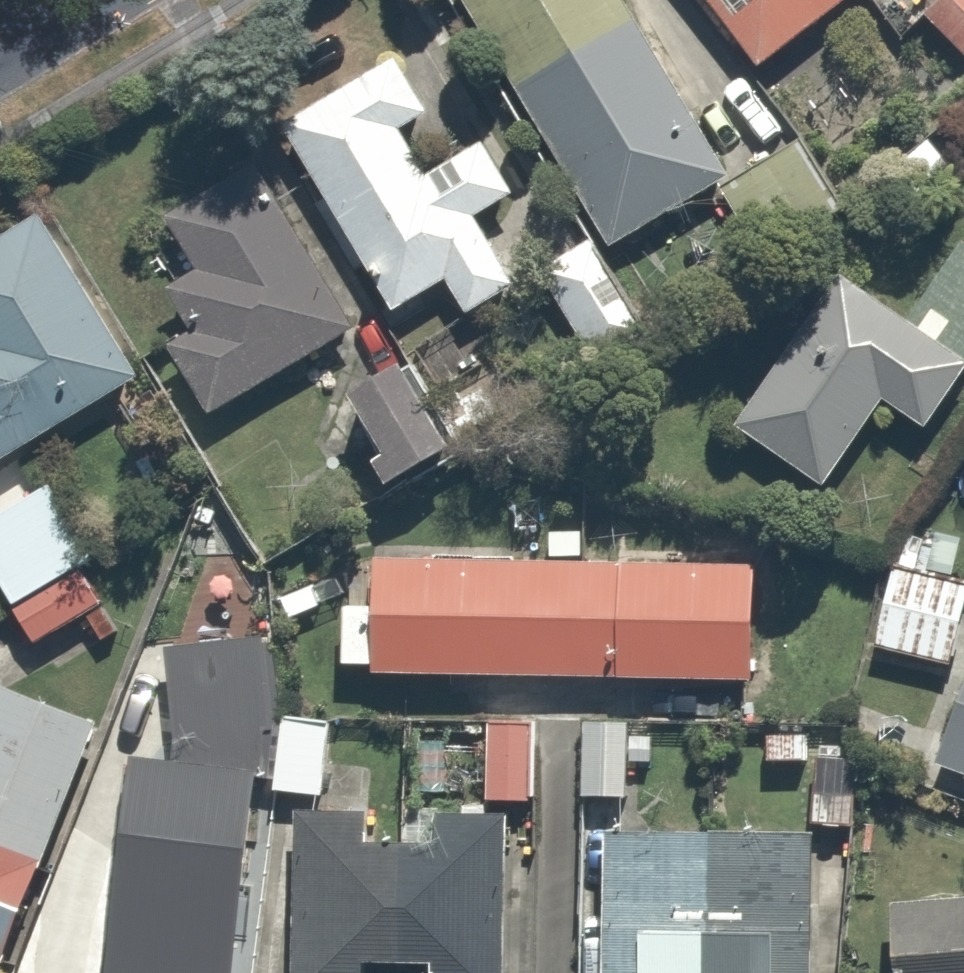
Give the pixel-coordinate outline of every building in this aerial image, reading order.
[(605,244),(727,173),(626,0),(462,0),(605,244)] [(747,63),(835,0),(702,0),(747,63)] [(922,8),(963,51),(963,0),(930,0),(922,8)] [(387,53),(276,115),(385,311),(436,282),(449,306),(503,276),(474,223),(522,196),(466,95),(423,118),(387,53)] [(181,325),(157,339),(200,413),(371,312),(271,142),(154,211),(188,269),(158,287),(181,325)] [(129,361),(21,212),(0,228),(0,454),(129,361)] [(580,245),(533,272),(583,357),(630,330),(580,245)] [(963,383),(963,359),(953,351),(963,334),(963,268),(938,250),(896,312),(829,265),(721,422),(806,481),(868,392),(929,435),(963,383)] [(390,362),(334,392),(377,471),(433,441),(390,362)] [(29,643),(75,616),(88,639),(113,624),(36,492),(0,513),(0,593),(29,643)] [(749,554),(363,544),(360,663),(746,672),(749,554)] [(887,558),(870,649),(950,664),(963,592),(963,573),(887,558)] [(116,754),(95,972),(225,972),(258,634),(175,625),(162,759),(116,754)] [(925,754),(963,770),(963,659),(925,754)] [(445,715),(481,716),(478,793),(536,795),(539,740),(567,741),(570,685),(536,683),(535,712),(511,711),(512,686),(446,683),(445,715)] [(38,869),(31,866),(90,735),(0,694),(0,953),(38,869)] [(327,717),(273,715),(270,789),(324,792),(327,717)] [(624,719),(575,719),(576,799),(625,798),(624,719)] [(275,972),(358,972),(359,952),(422,955),(421,972),(489,972),(498,822),(437,818),(436,836),(353,832),(354,816),(284,812),(275,972)] [(595,827),(588,972),(797,972),(803,837),(595,827)] [(877,901),(884,972),(963,972),(963,888),(877,901)]
